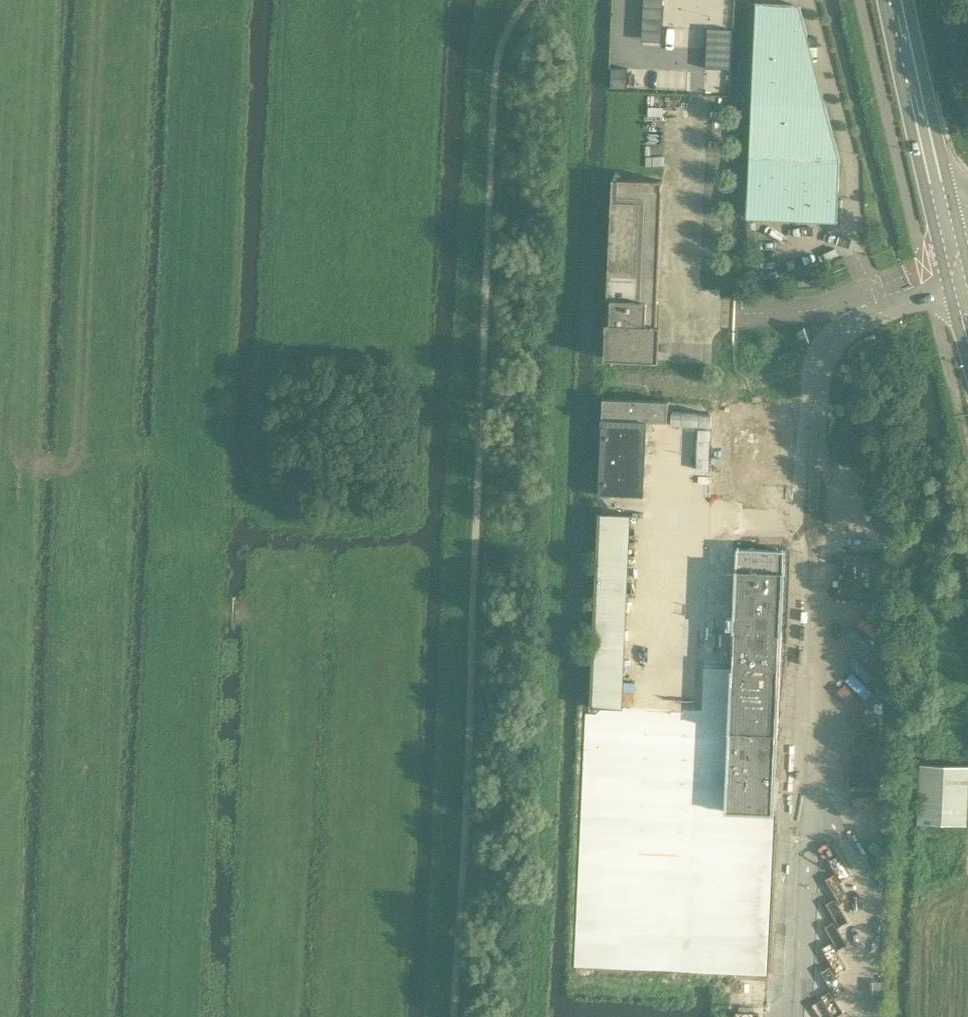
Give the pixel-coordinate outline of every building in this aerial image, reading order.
[(756,4),(755,13),(747,216),(831,220),(832,189),(839,190),(840,159),(800,6),(756,4)] [(603,358),(653,360),(661,180),(611,179),(603,358)] [(796,329),(781,330),(782,340),(797,338),(796,329)] [(603,398),(599,494),(644,496),(647,420),(668,421),(669,400),(603,398)] [(730,672),(724,815),(774,817),(786,550),(736,548),(730,672)] [(856,586),(856,564),(845,564),(845,586),(856,586)] [(919,820),(967,822),(967,797),(967,764),(921,762),(919,820)]
